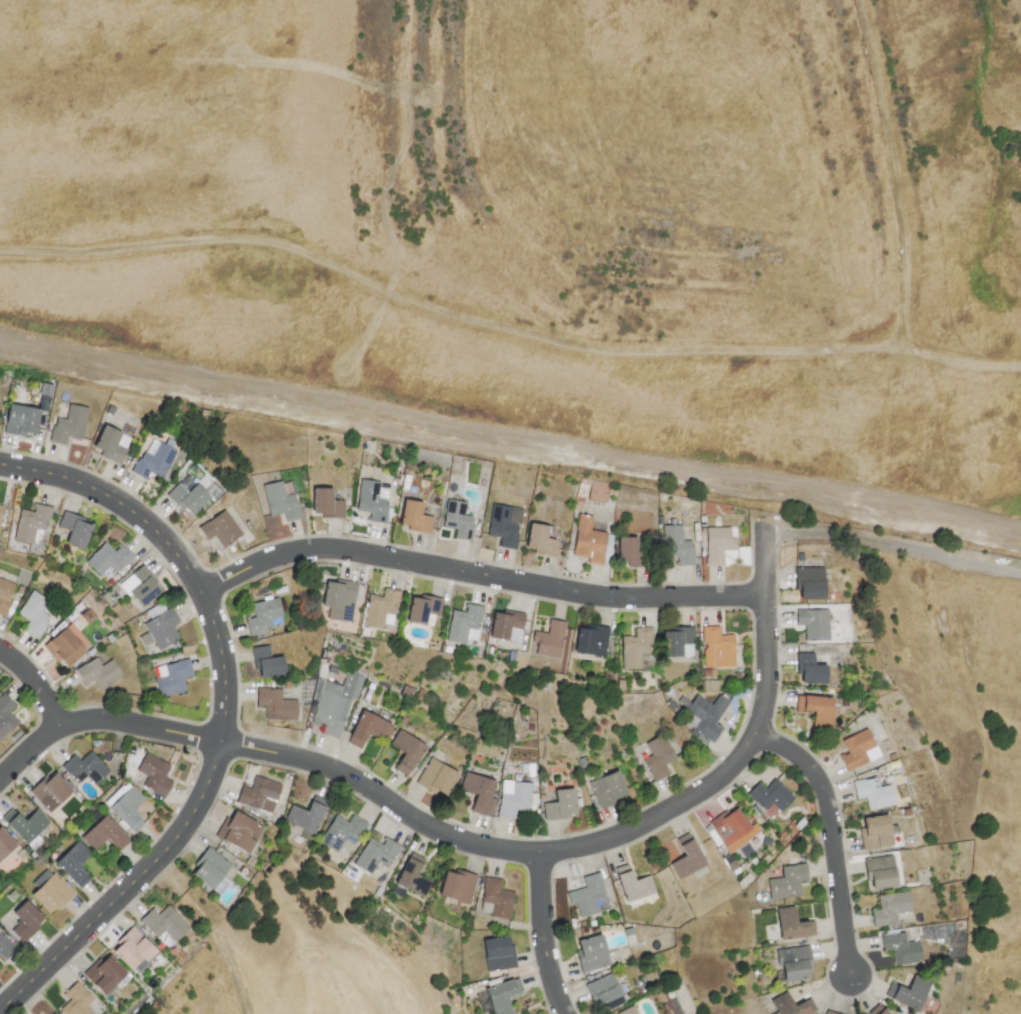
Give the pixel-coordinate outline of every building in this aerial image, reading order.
[(36,436),(39,408),(7,405),(4,433),(36,436)] [(65,445),(67,437),(81,440),(87,408),(68,405),(65,419),(55,417),(50,442),(65,445)] [(120,464),(131,437),(102,425),(91,452),(120,464)] [(145,480),(148,473),(162,480),(176,450),(150,437),(133,474),(145,480)] [(356,511),(367,513),(366,522),(384,524),(387,499),(384,498),(384,489),(379,489),(380,481),(359,479),(356,511)] [(283,514),(284,522),(300,519),(295,494),(284,496),(282,481),(262,485),(268,517),(283,514)] [(607,484),(588,482),(587,501),(605,503),(607,484)] [(320,518),(344,518),(344,501),(331,501),(331,489),(312,488),(312,514),(320,514),(320,518)] [(429,534),(432,517),(420,515),(422,502),(403,499),(399,525),(416,528),(415,532),(429,534)] [(470,541),(473,516),(463,515),(465,502),(445,500),(441,527),(455,529),(454,539),(470,541)] [(13,541),(32,544),(35,529),(47,531),(51,506),(34,504),(33,511),(18,509),(13,541)] [(486,536),(500,538),(498,548),(515,550),(520,509),(490,505),(486,536)] [(206,541),(213,536),(222,549),(242,535),(224,509),(197,528),(206,541)] [(57,528),(68,532),(64,543),(82,550),(92,525),(84,522),(85,519),(63,511),(57,528)] [(571,556),(601,561),(606,533),(590,530),(592,518),(577,516),(571,556)] [(557,540),(546,538),(548,527),(529,524),(524,548),(542,552),(541,556),(554,558),(557,540)] [(682,541),(682,525),(662,526),(663,558),(675,557),(676,566),(693,565),(692,540),(682,541)] [(705,528),(706,566),(723,566),(723,551),(736,550),(735,539),(730,539),(730,527),(705,528)] [(635,562),(635,537),(617,537),(617,563),(635,562)] [(85,563),(99,576),(108,567),(116,574),(132,556),(121,545),(114,552),(103,542),(85,563)] [(799,600),(825,599),(824,567),(807,568),(806,562),(794,562),(794,583),(798,583),(799,600)] [(162,592),(143,565),(119,582),(138,609),(162,592)] [(0,579),(0,615),(3,617),(15,585),(0,579)] [(324,582),(320,607),(327,608),(326,619),(351,623),(356,582),(334,579),(333,583),(324,582)] [(367,595),(364,627),(383,630),(385,614),(396,615),(399,590),(383,589),(382,596),(367,595)] [(37,639),(55,603),(30,591),(17,615),(28,620),(22,631),(37,639)] [(434,615),(439,616),(442,599),(419,595),(418,599),(410,597),(405,622),(432,627),(434,615)] [(251,603),(253,617),(245,618),(248,634),(284,627),(279,598),(251,603)] [(465,645),(466,639),(476,641),(482,607),(466,604),(465,613),(451,610),(445,641),(465,645)] [(171,624),(178,621),(172,609),(142,622),(147,633),(138,636),(142,646),(152,641),(156,650),(178,640),(171,624)] [(522,614),(493,609),(488,637),(510,641),(512,630),(519,631),(522,614)] [(795,610),(796,626),(804,625),(804,641),(828,640),(827,610),(795,610)] [(557,658),(566,623),(549,619),(546,633),(533,631),(529,652),(557,658)] [(90,645),(69,622),(43,645),(64,668),(90,645)] [(606,657),(609,627),(586,625),(585,628),(576,627),(573,654),(606,657)] [(694,656),(693,626),(670,627),(670,631),(661,632),(662,657),(694,656)] [(621,637),(621,669),(641,669),(641,659),(650,659),(651,628),(635,627),(635,637),(621,637)] [(733,635),(719,635),(719,627),(702,627),(702,677),(714,677),(714,667),(733,667),(733,635)] [(282,657),(270,658),(269,646),(251,648),(252,660),(257,659),(259,679),(284,676),(282,657)] [(800,683),(825,684),(826,666),(813,666),(813,653),(796,653),(795,666),(800,666),(800,683)] [(98,691),(122,677),(112,659),(100,666),(95,657),(74,670),(84,686),(93,681),(98,691)] [(192,676),(188,659),(156,666),(158,677),(154,678),(158,698),(185,692),(182,678),(192,676)] [(364,676),(347,671),(342,686),(323,680),(311,723),(324,727),(321,734),(338,739),(350,699),(356,701),(364,676)] [(296,700),(280,700),(281,689),(256,688),(256,707),(264,707),(264,720),(295,721),(296,700)] [(18,722),(8,711),(14,705),(2,693),(0,696),(0,738),(18,722)] [(721,729),(714,725),(729,702),(718,694),(712,705),(697,695),(680,721),(712,742),(721,729)] [(812,726),(830,727),(831,697),(801,697),(801,711),(812,712),(812,726)] [(346,744),(360,749),(367,733),(386,741),(393,724),(360,710),(346,744)] [(846,772),(880,757),(867,728),(841,740),(846,752),(839,755),(846,772)] [(388,745),(401,753),(392,768),(406,777),(425,746),(398,729),(388,745)] [(645,744),(651,755),(642,760),(654,782),(669,774),(664,765),(676,758),(663,734),(645,744)] [(630,749),(635,762),(649,756),(645,743),(630,749)] [(79,761),(73,754),(60,766),(79,786),(94,772),(100,778),(108,771),(89,751),(79,761)] [(170,765),(145,753),(136,771),(146,776),(141,786),(164,798),(172,782),(164,778),(170,765)] [(444,798),(458,774),(430,758),(415,782),(444,798)] [(596,805),(627,794),(618,770),(588,782),(596,805)] [(30,793),(48,813),(72,791),(53,771),(30,793)] [(459,790),(474,794),(470,811),(491,817),(496,799),(490,798),(495,781),(464,772),(459,790)] [(280,784),(254,776),(250,788),(241,785),(235,803),(271,814),(280,784)] [(852,782),(855,799),(865,798),(867,811),(895,805),(891,785),(878,787),(876,777),(852,782)] [(757,782),(746,795),(764,811),(770,804),(780,812),(794,797),(773,779),(765,789),(757,782)] [(498,818),(510,819),(511,810),(530,811),(531,782),(500,781),(498,818)] [(144,800),(131,786),(107,808),(133,835),(144,824),(132,811),(144,800)] [(544,820),(576,817),(573,788),(554,790),(555,802),(542,803),(544,820)] [(290,805),(283,822),(313,834),(326,802),(312,796),(306,811),(290,805)] [(751,827),(735,806),(709,826),(730,853),(760,830),(755,824),(751,827)] [(0,819),(24,845),(49,823),(36,809),(23,821),(12,809),(0,819)] [(262,827),(234,812),(219,839),(247,855),(262,827)] [(105,839),(118,852),(129,841),(104,815),(81,837),(94,850),(105,839)] [(347,822),(334,815),(318,843),(335,853),(346,835),(355,841),(366,823),(351,815),(347,822)] [(861,819),(864,836),(859,837),(861,851),(892,847),(887,815),(861,819)] [(0,829),(0,861),(16,844),(0,829)] [(683,856),(669,864),(678,880),(706,864),(688,832),(674,840),(683,856)] [(387,868),(400,847),(385,838),(381,844),(369,837),(353,865),(369,874),(377,861),(387,868)] [(77,841),(54,863),(78,889),(89,879),(77,866),(90,854),(77,841)] [(230,863),(207,848),(189,875),(212,890),(230,863)] [(423,898),(430,881),(416,874),(423,858),(409,852),(394,885),(423,898)] [(871,890),(896,886),(891,854),(863,859),(865,874),(868,873),(871,890)] [(655,893),(650,875),(633,881),(628,864),(614,868),(624,902),(655,893)] [(781,867),(782,878),(766,879),(769,899),(800,896),(799,883),(807,882),(805,864),(781,867)] [(444,871),(437,896),(468,905),(476,876),(455,870),(454,873),(444,871)] [(578,917),(616,906),(610,885),(602,887),(598,872),(581,877),(583,887),(565,892),(568,905),(575,903),(578,917)] [(73,894),(53,873),(30,895),(50,915),(73,894)] [(509,919),(513,892),(500,890),(501,880),(485,877),(479,914),(509,919)] [(870,908),(872,927),(896,924),(895,913),(910,912),(908,892),(877,895),(878,907),(870,908)] [(45,921),(25,900),(11,913),(19,922),(10,931),(21,942),(45,921)] [(155,938),(163,931),(174,942),(189,928),(167,905),(157,914),(152,908),(139,920),(155,938)] [(778,938),(814,936),(813,921),(795,922),(794,907),(776,908),(778,938)] [(129,970),(141,959),(144,963),(156,952),(133,927),(109,949),(129,970)] [(918,941),(905,943),(904,932),(880,935),(882,953),(891,952),(893,965),(920,962),(918,941)] [(3,959),(15,948),(0,933),(0,956),(3,959)] [(580,973),(609,966),(601,934),(576,940),(580,958),(577,959),(580,973)] [(481,940),(486,972),(516,967),(512,945),(508,945),(507,936),(481,940)] [(783,982),(808,979),(807,970),(810,969),(808,946),(775,950),(776,961),(781,961),(783,982)] [(103,996),(126,974),(106,953),(83,975),(103,996)] [(590,1000),(594,998),(600,1012),(623,1002),(611,973),(584,985),(590,1000)] [(917,1011),(929,982),(912,976),(906,990),(896,985),(889,1000),(917,1011)] [(492,1013),(511,1013),(512,1013),(506,998),(522,992),(517,977),(483,990),(492,1013)] [(85,1006),(93,999),(76,981),(63,994),(69,1000),(60,1009),(64,1013),(92,1013),(85,1006)] [(685,985),(664,990),(667,1003),(661,1004),(664,1013),(692,1013),(685,985)] [(786,992),(770,999),(777,1013),(812,1013),(816,1012),(810,998),(792,1006),(786,992)] [(633,1005),(616,1013),(637,1013),(633,1005)]
